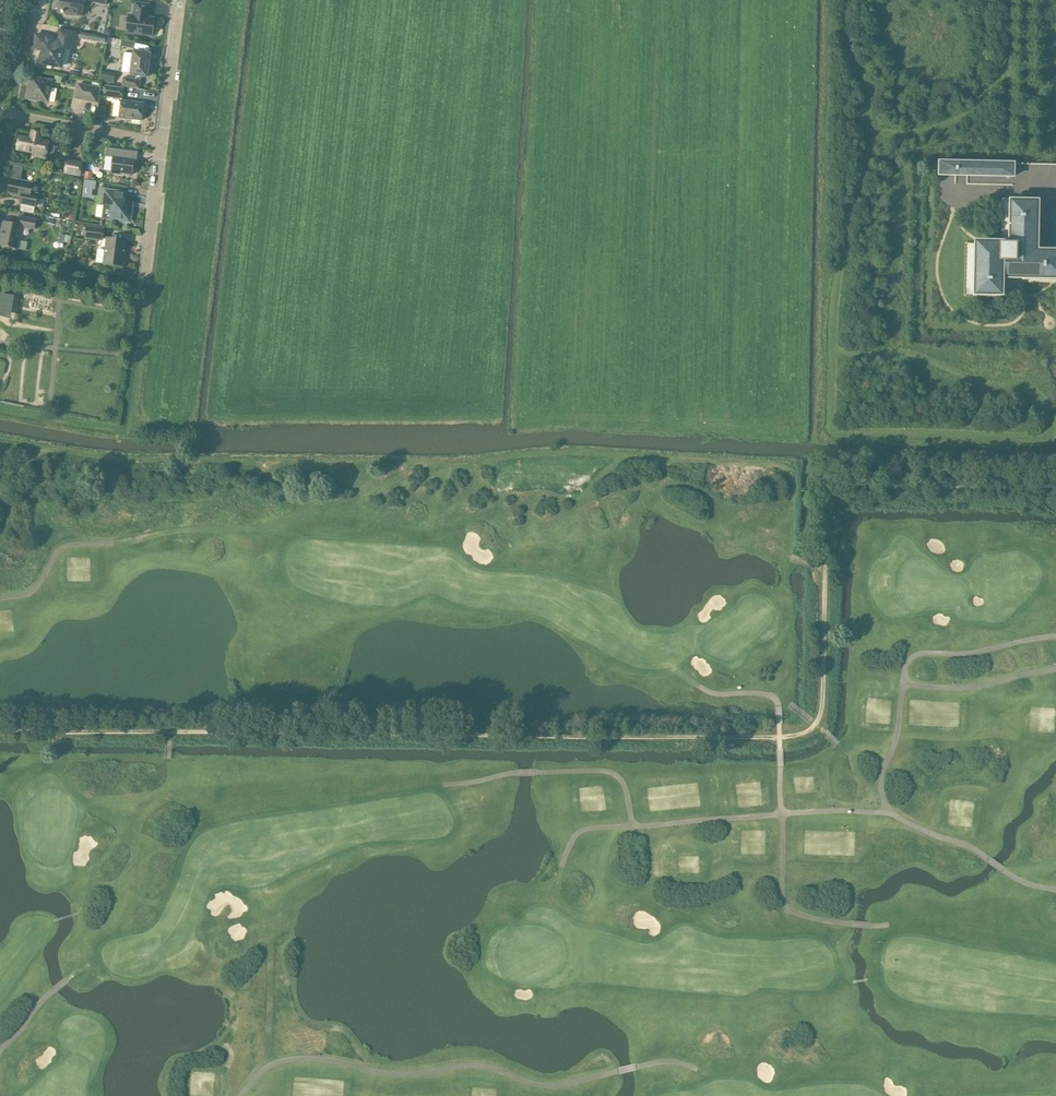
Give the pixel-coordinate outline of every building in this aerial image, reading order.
[(74,14),(82,15),(85,0),(60,0),(60,1),(58,1),(57,2),(56,7),(57,8),(59,9),(58,11),(67,12),(68,14),(72,15),(74,14)] [(152,35),(153,30),(156,29),(157,23),(154,22),(154,17),(149,17),(151,3),(135,1),(134,15),(129,14),(127,32),(152,35)] [(65,46),(72,47),(75,32),(60,29),(58,37),(37,33),(34,47),(43,49),(42,52),(41,52),(39,59),(41,60),(41,61),(61,65),(65,46)] [(105,41),(106,36),(80,31),(79,36),(105,41)] [(122,40),(120,46),(134,49),(135,42),(122,40)] [(131,73),(137,74),(136,78),(123,76),(122,85),(139,88),(141,75),(147,75),(150,53),(134,51),(131,73)] [(101,80),(114,83),(115,78),(107,77),(108,73),(102,72),(101,80)] [(48,99),(52,79),(32,75),(30,86),(29,86),(27,96),(38,98),(38,97),(48,99)] [(76,96),(91,99),(93,85),(78,82),(76,96)] [(105,85),(104,96),(123,99),(124,88),(105,85)] [(141,118),(143,102),(121,99),(118,115),(141,118)] [(49,144),(50,139),(40,137),(42,130),(32,128),(31,135),(20,133),(17,147),(47,153),(47,152),(52,153),(54,152),(55,147),(54,145),(49,144)] [(137,150),(106,146),(105,155),(112,156),(110,170),(110,172),(119,173),(120,171),(131,173),(133,159),(136,159),(137,150)] [(83,161),(68,158),(65,174),(80,176),(83,161)] [(939,176),(1015,177),(1015,162),(939,161),(939,176)] [(35,204),(38,191),(31,189),(33,180),(11,175),(8,190),(21,193),(20,201),(35,204)] [(86,179),(83,196),(94,198),(97,181),(86,179)] [(124,204),(125,192),(106,189),(104,202),(107,205),(110,206),(109,216),(117,217),(119,219),(124,220),(126,218),(128,218),(128,216),(130,215),(131,209),(130,208),(130,205),(124,204)] [(973,296),(1004,297),(1004,278),(1055,280),(1055,249),(1039,249),(1040,199),(1010,199),(1009,242),(1005,242),(1005,241),(975,240),(973,296)] [(18,221),(3,218),(1,227),(2,227),(0,238),(0,245),(18,249),(20,242),(22,242),(24,227),(35,229),(37,219),(19,215),(18,221)] [(86,225),(85,238),(103,240),(104,227),(86,225)] [(122,263),(126,237),(106,235),(103,261),(122,263)] [(0,294),(0,314),(3,315),(8,309),(11,310),(13,297),(0,294)]
